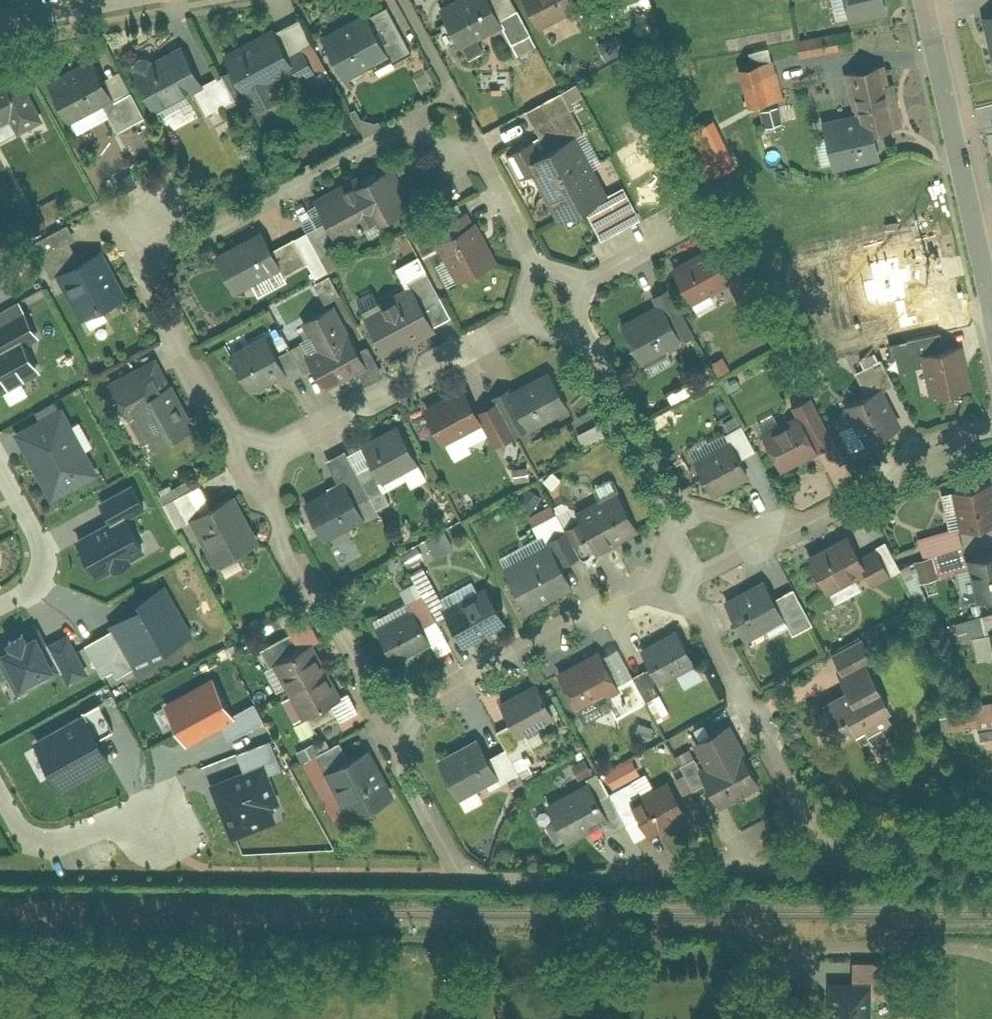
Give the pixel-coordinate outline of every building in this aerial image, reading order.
[(443,7),(465,47),(503,27),(507,25),(504,20),(493,0),(457,0),(443,7)] [(543,30),(582,11),(577,0),(528,0),(543,30)] [(582,11),(589,23),(611,11),(605,0),(577,0),(582,11)] [(618,20),(644,9),(640,0),(610,0),(618,20)] [(835,24),(889,12),(886,0),(830,0),(835,24)] [(388,9),(369,18),(390,58),(408,48),(388,9)] [(518,13),(504,20),(507,25),(503,27),(520,60),(538,50),(518,13)] [(369,18),(323,43),(344,82),(390,58),(369,18)] [(984,23),(991,68),(991,21),(984,23)] [(300,23),(276,35),(295,70),(301,82),(325,70),(300,23)] [(274,31),(228,54),(249,94),(295,70),(276,35),(274,31)] [(850,31),(796,37),(798,56),(852,49),(850,31)] [(137,68),(158,109),(192,92),(205,85),(183,44),(137,68)] [(98,60),(48,84),(69,127),(104,110),(119,103),(107,79),(98,60)] [(775,65),(744,71),(751,105),(781,99),(775,65)] [(860,119),(826,127),(836,170),(889,158),(883,132),(900,128),(886,72),(851,81),(860,119)] [(43,121),(19,73),(0,83),(0,126),(9,122),(15,135),(43,121)] [(120,73),(107,79),(119,103),(104,110),(118,134),(145,119),(120,73)] [(222,77),(205,85),(192,92),(209,125),(240,110),(222,77)] [(541,139),(508,156),(523,186),(534,180),(558,227),(585,213),(607,201),(606,198),(576,140),(585,135),(570,106),(583,99),(577,87),(527,112),(541,139)] [(350,183),(319,200),(321,203),(337,234),(368,217),(374,228),(415,206),(396,170),(355,192),(350,183)] [(607,201),(585,213),(601,242),(641,221),(624,188),(606,198),(607,201)] [(48,202),(16,220),(27,240),(60,222),(48,202)] [(307,234),(292,242),(307,267),(315,281),(352,261),(337,234),(321,203),(297,216),(307,234)] [(444,227),(464,217),(458,206),(439,215),(444,227)] [(458,287),(498,266),(470,214),(464,217),(444,227),(448,235),(434,242),(458,287)] [(215,251),(235,289),(283,264),(263,226),(215,251)] [(57,276),(80,264),(71,246),(77,243),(68,227),(32,246),(49,280),(57,276)] [(307,267),(292,242),(277,249),(289,275),(307,267)] [(711,249),(672,271),(692,308),(731,287),(729,282),(711,249)] [(898,251),(864,259),(875,306),(893,302),(899,328),(951,316),(944,286),(908,294),(898,251)] [(80,264),(57,276),(93,340),(111,330),(103,316),(129,302),(101,252),(80,264)] [(411,288),(433,330),(452,320),(428,275),(424,278),(415,261),(396,271),(406,291),(411,288)] [(729,282),(731,287),(743,310),(757,303),(743,276),(729,282)] [(433,330),(411,288),(406,291),(380,304),(374,292),(356,301),(386,359),(435,334),(433,330)] [(653,299),(657,309),(662,306),(665,313),(676,308),(668,292),(653,299)] [(37,371),(25,346),(39,338),(18,298),(0,307),(0,390),(37,371)] [(323,394),(367,371),(333,306),(301,323),(310,340),(290,350),(303,376),(312,373),(323,394)] [(657,309),(621,327),(643,370),(684,349),(683,346),(674,330),(665,313),(662,306),(657,309)] [(688,323),(674,330),(683,346),(688,344),(698,362),(706,358),(688,323)] [(275,357),(266,338),(230,356),(250,396),(286,379),(275,357)] [(938,338),(894,346),(899,372),(923,368),(929,397),(967,390),(961,355),(942,358),(938,338)] [(289,384),(303,376),(290,350),(275,357),(286,379),(289,384)] [(152,357),(110,378),(126,410),(134,406),(156,449),(198,427),(171,373),(162,378),(152,357)] [(867,397),(848,407),(864,440),(895,425),(878,391),(893,383),(882,362),(856,375),(867,397)] [(666,396),(671,405),(714,382),(705,365),(698,369),(702,377),(666,396)] [(735,377),(722,384),(727,395),(740,388),(735,377)] [(507,395),(495,401),(513,437),(567,410),(551,379),(510,400),(507,395)] [(469,389),(430,409),(446,441),(484,422),(497,445),(513,437),(495,401),(479,409),(469,389)] [(790,408),(796,420),(815,457),(835,447),(810,398),(790,408)] [(61,401),(12,428),(51,497),(99,470),(88,449),(96,444),(82,419),(73,423),(61,401)] [(729,443),(739,462),(756,453),(743,426),(739,427),(735,418),(723,424),(728,434),(725,436),(729,443)] [(762,437),(781,475),(815,457),(796,420),(762,437)] [(604,437),(598,426),(577,436),(583,448),(604,437)] [(402,427),(361,449),(383,487),(422,467),(402,427)] [(714,499),(749,480),(739,462),(729,443),(694,463),(714,499)] [(361,449),(347,457),(366,492),(377,513),(391,506),(361,449)] [(326,465),(338,487),(345,484),(352,498),(366,492),(347,457),(346,455),(326,465)] [(513,470),(514,484),(528,484),(527,469),(513,470)] [(611,548),(641,532),(620,493),(611,477),(591,488),(599,503),(574,516),(567,502),(553,509),(558,516),(582,564),(612,550),(611,548)] [(132,482),(97,501),(108,519),(74,538),(94,575),(142,548),(124,515),(144,504),(132,482)] [(190,522),(213,511),(201,487),(191,491),(187,482),(161,495),(178,528),(190,522)] [(352,498),(345,484),(338,487),(305,504),(324,543),(365,522),(352,498)] [(954,492),(963,529),(991,526),(991,508),(988,485),(954,492)] [(539,499),(528,490),(520,499),(531,508),(539,499)] [(427,504),(438,515),(448,505),(438,494),(427,504)] [(216,569),(261,545),(235,497),(213,511),(190,522),(216,569)] [(549,546),(563,573),(582,564),(558,516),(532,528),(538,540),(545,537),(549,546)] [(963,529),(918,542),(924,562),(936,558),(941,577),(973,568),(963,529)] [(426,544),(434,559),(453,549),(445,534),(426,544)] [(563,573),(549,546),(545,537),(538,540),(501,560),(507,571),(504,573),(527,616),(573,592),(563,573)] [(808,560),(828,598),(869,577),(860,560),(849,538),(808,560)] [(402,554),(410,568),(425,560),(418,546),(402,554)] [(886,546),(860,560),(869,577),(875,587),(901,572),(886,546)] [(977,562),(986,603),(991,601),(991,558),(977,562)] [(412,574),(417,584),(449,644),(458,640),(444,614),(478,596),(472,584),(447,597),(430,565),(412,574)] [(192,631),(164,580),(132,598),(134,603),(107,618),(111,626),(86,640),(106,677),(133,663),(137,669),(168,652),(165,646),(192,631)] [(768,581),(729,601),(749,640),(785,622),(792,636),(813,626),(794,590),(777,598),(768,581)] [(401,593),(413,613),(429,643),(432,648),(438,660),(454,651),(449,644),(417,584),(401,593)] [(458,640),(464,651),(507,628),(488,591),(478,596),(444,614),(458,640)] [(287,628),(291,637),(261,653),(270,669),(265,672),(278,695),(286,691),(290,698),(330,676),(315,648),(322,644),(307,616),(296,621),(292,613),(280,619),(285,629),(287,628)] [(432,648),(429,643),(413,613),(377,631),(395,666),(432,648)] [(953,621),(957,647),(972,644),(974,662),(991,659),(991,614),(953,621)] [(86,668),(67,630),(43,642),(35,628),(23,634),(19,627),(4,635),(8,643),(0,647),(0,654),(16,684),(53,665),(61,681),(86,668)] [(679,632),(641,652),(651,670),(660,688),(698,669),(679,632)] [(876,664),(864,640),(832,657),(844,680),(840,682),(847,696),(820,710),(840,750),(867,736),(873,747),(888,739),(885,733),(894,728),(890,721),(894,719),(867,668),(876,664)] [(620,690),(578,711),(586,727),(614,713),(617,720),(647,705),(634,679),(620,651),(605,659),(620,690)] [(602,653),(557,675),(576,713),(578,711),(620,690),(605,659),(602,653)] [(660,688),(651,670),(634,679),(647,705),(664,696),(660,688)] [(210,676),(170,699),(163,703),(187,744),(220,725),(229,739),(264,719),(253,701),(231,713),(210,676)] [(330,676),(290,698),(281,704),(300,736),(297,738),(301,746),(312,739),(309,734),(337,718),(340,724),(359,713),(348,694),(343,698),(330,676)] [(537,686),(499,706),(511,727),(519,741),(524,738),(531,751),(545,744),(538,732),(557,722),(537,686)] [(97,698),(31,737),(61,787),(110,758),(98,738),(115,728),(97,698)] [(991,730),(991,703),(975,705),(976,715),(953,717),(954,728),(983,725),(984,731),(991,730)] [(656,723),(643,716),(637,731),(650,737),(656,723)] [(706,786),(718,810),(760,790),(727,725),(716,731),(709,718),(690,727),(699,746),(693,748),(698,759),(705,771),(700,774),(706,786)] [(496,735),(506,752),(519,778),(522,782),(542,771),(531,751),(524,738),(519,741),(511,727),(496,735)] [(271,739),(239,752),(245,769),(211,783),(232,838),(276,820),(271,809),(283,804),(270,772),(282,767),(271,739)] [(488,762),(478,741),(438,762),(459,803),(465,815),(484,805),(478,793),(487,788),(499,782),(488,762)] [(324,774),(349,761),(340,744),(321,754),(316,745),(298,754),(303,766),(297,769),(331,835),(350,825),(324,774)] [(349,761),(324,774),(350,825),(394,801),(366,751),(349,761)] [(506,752),(488,762),(499,782),(487,788),(490,794),(519,778),(506,752)] [(693,792),(706,786),(700,774),(705,771),(698,759),(681,767),(693,792)] [(592,774),(585,760),(572,766),(579,780),(592,774)] [(614,790),(641,776),(632,760),(605,775),(614,790)] [(587,780),(589,785),(611,824),(607,826),(612,835),(627,827),(609,796),(597,775),(587,780)] [(630,803),(654,791),(646,776),(609,796),(627,827),(635,843),(648,836),(630,803)] [(648,836),(649,839),(666,830),(670,837),(690,826),(669,784),(654,791),(630,803),(648,836)] [(611,824),(589,785),(547,807),(555,822),(547,827),(557,847),(564,843),(566,847),(607,826),(611,824)] [(894,959),(854,959),(855,982),(894,982),(894,959)] [(832,1018),(876,1018),(878,985),(833,983),(832,1018)]
